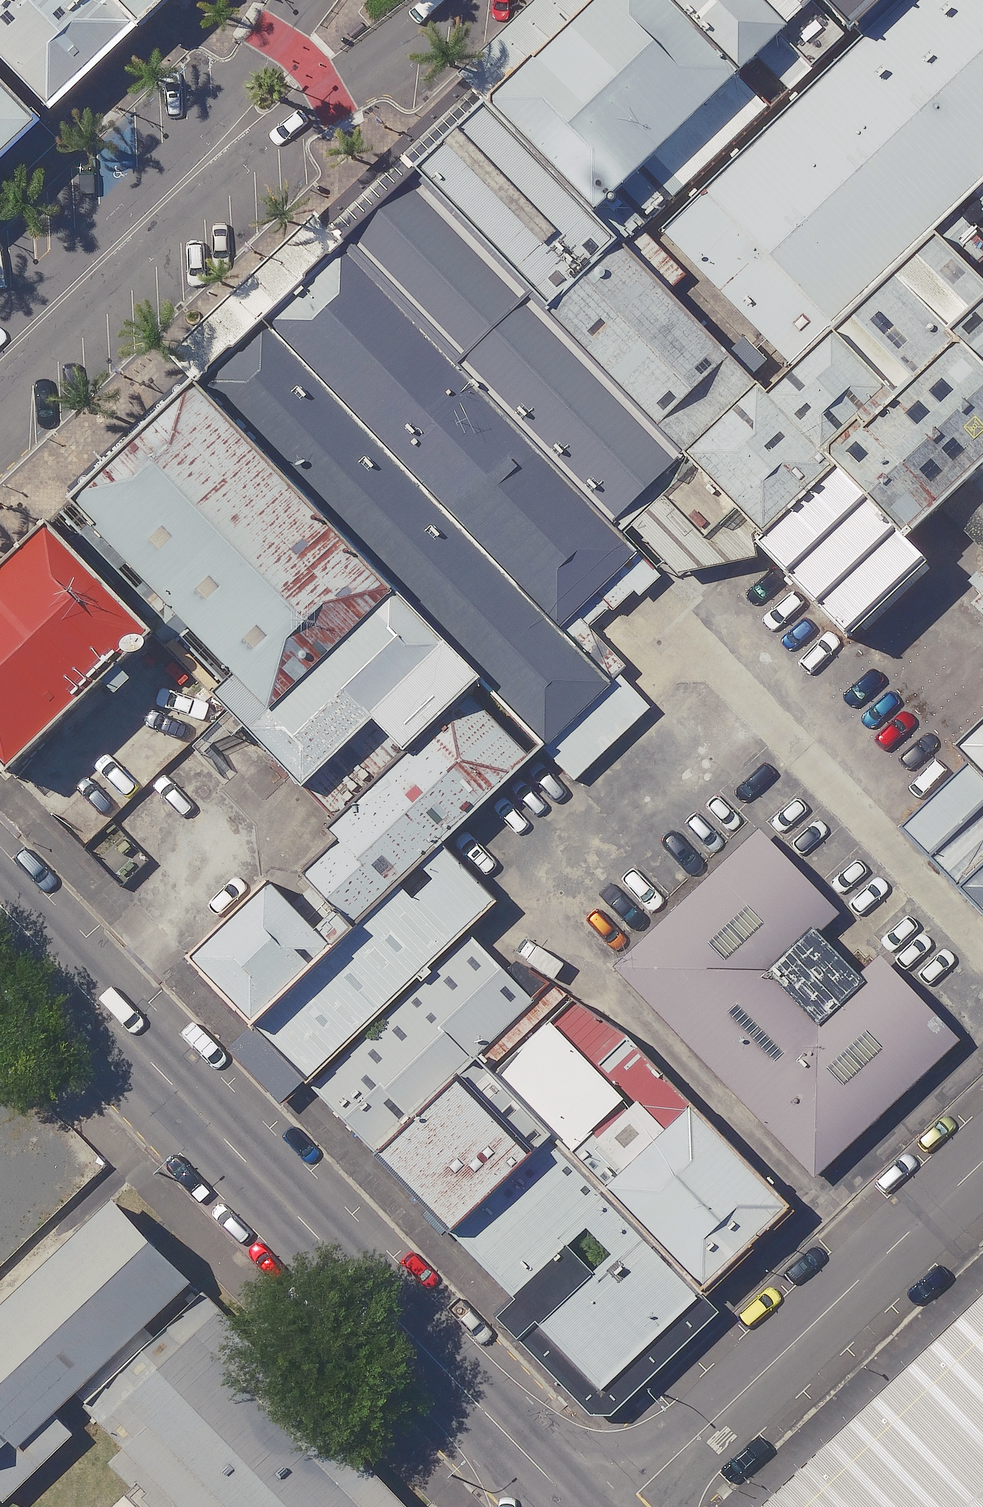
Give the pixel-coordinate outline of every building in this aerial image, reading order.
[(67,60),(10,0),(0,0),(0,122),(67,60)] [(67,60),(133,0),(10,0),(67,60)] [(493,114),(625,255),(771,118),(746,88),(657,0),(614,0),(493,114)] [(771,118),(625,255),(767,399),(935,238),(982,192),(982,0),(902,0),(771,118)] [(808,26),(784,0),(657,0),(746,88),(808,26)] [(808,26),(746,88),(771,118),(902,0),(836,0),(808,26)] [(808,26),(836,0),(784,0),(808,26)] [(625,255),(493,114),(418,183),(683,465),(689,472),(767,399),(625,255)] [(683,465),(418,183),(340,256),(614,535),(683,465)] [(982,310),(982,286),(935,238),(767,399),(689,472),(853,654),(930,578),(908,558),(976,494),(982,487),(982,387),(944,347),(982,310)] [(340,256),(262,329),(562,635),(637,562),(614,535),(340,256)] [(944,347),(982,387),(982,310),(944,347)] [(262,329),(192,394),(399,609),(485,693),(549,756),(613,692),(562,635),(262,329)] [(192,394),(66,512),(236,695),(270,732),(399,609),(192,394)] [(46,530),(0,573),(0,762),(16,778),(161,648),(46,530)] [(399,609),(270,732),(255,746),(337,835),(485,693),(399,609)] [(449,855),(549,756),(485,693),(337,835),(327,845),(341,852),(304,892),(356,946),(449,855)] [(982,917),(982,731),(956,757),(967,769),(900,827),(982,917)] [(838,916),(763,837),(614,972),(817,1185),(964,1045),(881,965),(860,983),(816,937),(838,916)] [(342,963),(264,1037),(314,1090),(468,943),(500,911),(449,855),(356,946),(342,963)] [(264,1037),(342,963),(268,883),(189,957),(264,1037)] [(468,943),(314,1090),(384,1158),(476,1070),(533,1004),(468,943)] [(476,1070),(701,1299),(787,1215),(620,1036),(556,992),(533,1004),(476,1070)] [(476,1070),(384,1158),(603,1396),(701,1299),(476,1070)] [(68,1199),(28,1157),(0,1183),(0,1263),(68,1199)] [(78,1229),(0,1302),(0,1435),(145,1299),(78,1229)] [(750,1506),(982,1506),(982,1289),(750,1506)] [(152,1317),(51,1411),(142,1506),(332,1506),(152,1317)]
